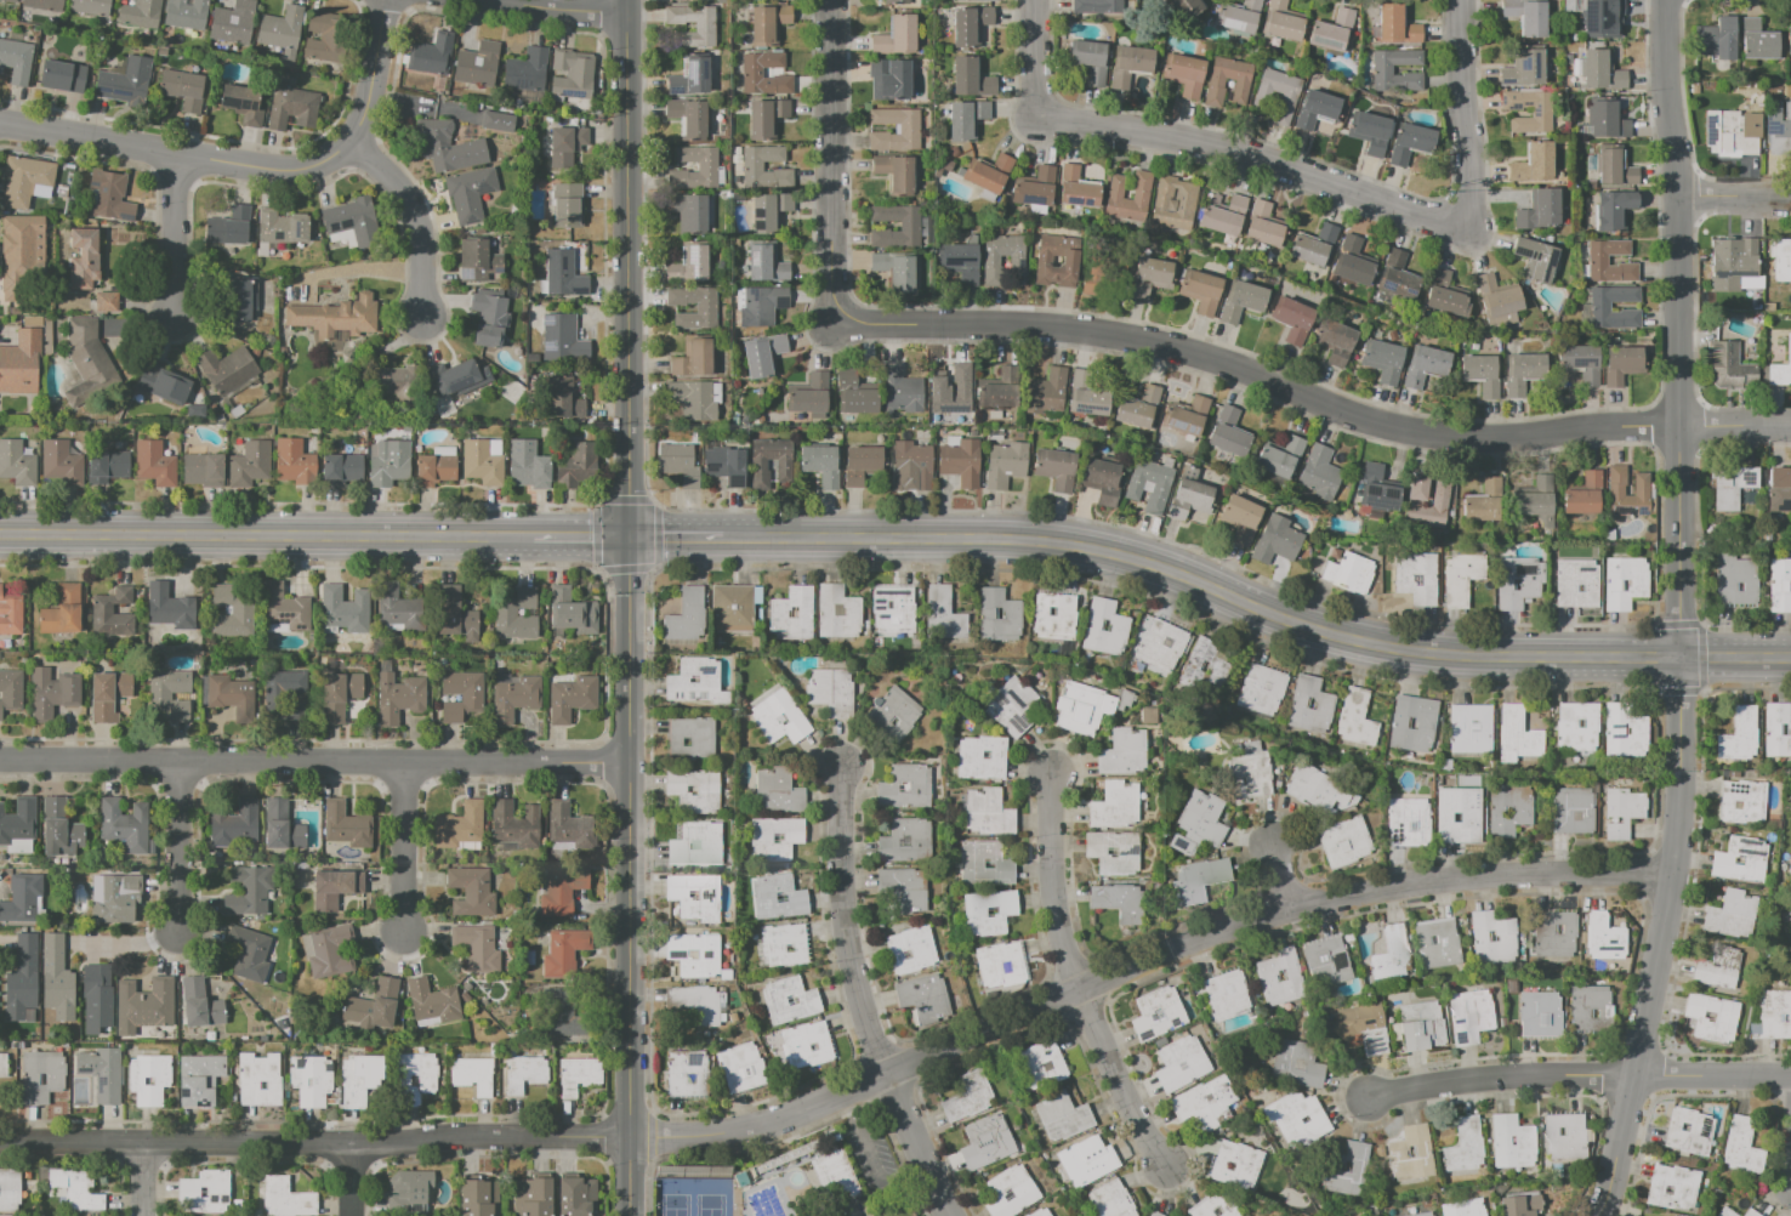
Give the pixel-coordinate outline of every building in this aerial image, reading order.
[(23,7),(24,0),(66,0),(63,15),(23,7)] [(69,12),(71,0),(115,0),(112,19),(69,12)] [(136,8),(138,0),(163,0),(158,32),(119,25),(123,7),(136,8)] [(165,25),(170,0),(212,0),(206,33),(165,25)] [(234,12),(235,0),(243,0),(258,2),(251,47),(210,40),(216,10),(234,12)] [(1074,15),(1074,0),(1094,0),(1105,0),(1124,0),(1124,15),(1074,15)] [(1189,21),(1206,8),(1200,0),(1174,0),(1189,21)] [(1252,36),(1261,0),(1242,0),(1240,8),(1223,4),(1217,27),(1252,36)] [(1260,34),(1300,44),(1306,17),(1286,12),(1289,0),(1268,0),(1260,34)] [(1501,17),(1501,0),(1523,0),(1523,2),(1547,2),(1547,38),(1523,38),(1523,17),(1501,17)] [(1564,12),(1564,0),(1574,0),(1574,12),(1564,12)] [(1584,39),(1607,38),(1607,16),(1622,16),(1621,0),(1584,0),(1584,39)] [(1380,4),(1380,45),(1422,44),(1422,25),(1403,25),(1401,4),(1380,4)] [(262,16),(285,21),(288,6),(306,8),(296,63),(283,61),(285,50),(258,45),(262,16)] [(954,8),(954,47),(978,46),(977,24),(994,24),(993,7),(954,8)] [(1307,44),(1343,53),(1354,12),(1337,7),(1332,25),(1313,21),(1307,44)] [(666,8),(666,27),(688,27),(688,23),(696,23),(696,34),(675,34),(675,49),(717,49),(717,8),(666,8)] [(755,8),(755,49),(779,47),(779,27),(794,27),(794,8),(755,8)] [(312,12),(340,17),(339,23),(357,25),(349,67),(305,58),(307,40),(320,42),(323,35),(308,33),(312,12)] [(874,55),(917,55),(917,17),(896,17),(896,36),(874,36),(874,55)] [(1734,18),(1734,61),(1716,61),(1716,57),(1694,56),(1694,25),(1716,25),(1716,18),(1734,18)] [(1741,18),(1741,58),(1781,58),(1781,32),(1758,32),(1758,18),(1741,18)] [(413,44),(434,47),(438,30),(456,34),(449,76),(409,70),(413,44)] [(4,75),(0,75),(0,39),(34,45),(27,89),(10,85),(13,68),(5,67),(4,75)] [(461,51),(479,53),(482,40),(504,44),(496,87),(456,81),(461,51)] [(1075,42),(1111,47),(1105,89),(1087,86),(1090,68),(1073,66),(1075,42)] [(508,59),(528,62),(530,47),(550,50),(545,92),(506,89),(508,59)] [(1118,47),(1111,90),(1130,92),(1132,74),(1155,78),(1159,53),(1118,47)] [(1500,67),(1500,84),(1547,84),(1546,49),(1516,50),(1516,66),(1500,67)] [(1584,50),(1582,89),(1625,89),(1625,70),(1605,70),(1605,50),(1584,50)] [(551,96),(552,78),(568,79),(568,73),(553,72),(556,52),(575,55),(575,58),(597,61),(593,101),(551,96)] [(1372,52),(1372,91),(1423,91),(1423,74),(1401,74),(1401,78),(1393,78),(1393,67),(1421,67),(1421,52),(1372,52)] [(744,55),(744,96),(796,96),(795,76),(774,76),(774,80),(763,80),(763,70),(786,70),(786,55),(744,55)] [(1171,55),(1210,64),(1200,103),(1182,98),(1186,85),(1165,80),(1171,55)] [(130,56),(126,74),(101,70),(96,96),(129,102),(129,106),(144,108),(153,59),(130,56)] [(954,56),(954,91),(995,91),(995,74),(977,74),(977,56),(954,56)] [(1216,58),(1206,106),(1224,110),(1229,91),(1224,90),(1227,80),(1238,83),(1233,104),(1247,108),(1257,67),(1216,58)] [(49,59),(90,67),(86,87),(83,86),(81,93),(44,87),(49,59)] [(670,78),(670,96),(712,96),(712,59),(689,59),(689,76),(670,78)] [(1571,59),(1580,59),(1580,83),(1573,83),(1571,59)] [(872,61),(915,62),(914,102),(888,101),(888,79),(871,79),(872,61)] [(1571,64),(1571,80),(1562,80),(1562,64),(1564,64),(1570,64),(1571,64)] [(1268,69),(1255,109),(1268,113),(1275,92),(1285,96),(1281,104),(1277,103),(1270,124),(1286,129),(1294,107),(1296,108),(1304,81),(1268,69)] [(165,70),(206,76),(200,115),(182,113),(184,98),(160,95),(165,70)] [(227,84),(262,91),(260,109),(266,110),(262,129),(241,125),(244,115),(235,113),(237,109),(222,107),(227,84)] [(275,86),(322,93),(315,129),(295,125),(296,117),(288,115),(285,131),(269,129),(275,86)] [(1313,92),(1309,102),(1302,101),(1294,127),(1312,133),(1317,115),(1332,120),(1334,114),(1340,115),(1343,101),(1313,92)] [(1503,92),(1551,93),(1551,132),(1509,132),(1509,118),(1530,118),(1530,108),(1522,108),(1522,112),(1502,112),(1503,92)] [(1588,137),(1630,137),(1630,119),(1616,119),(1616,100),(1588,100),(1588,137)] [(666,102),(667,120),(687,120),(687,142),(709,142),(709,101),(666,102)] [(949,101),(950,140),(976,140),(976,120),(990,119),(990,101),(949,101)] [(752,102),(754,138),(779,137),(778,119),(792,119),(792,102),(752,102)] [(1790,155),(1790,102),(1786,102),(1786,124),(1790,124),(1790,136),(1770,136),(1770,155),(1790,155)] [(479,127),(482,109),(513,114),(511,131),(479,127)] [(871,110),(921,110),(921,152),(871,152),(871,133),(892,133),(892,136),(902,136),(902,126),(872,126),(871,110)] [(1353,110),(1389,120),(1380,159),(1363,154),(1366,138),(1347,133),(1353,110)] [(1705,112),(1761,110),(1761,138),(1757,138),(1757,154),(1710,154),(1710,144),(1705,144),(1705,112)] [(434,174),(491,166),(488,141),(451,146),(451,140),(454,140),(453,135),(456,135),(454,119),(416,124),(420,147),(431,146),(434,174)] [(1399,123),(1434,131),(1428,154),(1410,149),(1404,170),(1388,165),(1399,123)] [(1575,133),(1575,124),(1588,124),(1588,133),(1575,133)] [(553,129),(592,129),(592,146),(582,146),(582,153),(575,153),(575,170),(553,170),(553,129)] [(1508,164),(1508,181),(1551,181),(1551,142),(1526,142),(1526,164),(1508,164)] [(951,157),(948,149),(956,146),(960,153),(951,157)] [(675,149),(720,149),(720,189),(671,189),(671,171),(690,171),(690,175),(700,175),(701,164),(675,164),(675,149)] [(744,149),(744,189),(795,189),(795,171),(777,171),(777,174),(763,174),(763,163),(786,163),(786,149),(744,149)] [(1598,149),(1598,184),(1638,184),(1638,166),(1622,166),(1621,149),(1598,149)] [(1017,160),(1000,197),(962,178),(973,155),(993,165),(1000,152),(1017,160)] [(8,155),(58,164),(53,191),(34,187),(30,211),(4,206),(10,177),(5,176),(8,155)] [(1586,155),(1593,155),(1594,170),(1586,170),(1586,155)] [(875,158),(916,158),(916,198),(893,198),(893,175),(875,175),(875,158)] [(954,163),(948,172),(943,170),(948,160),(954,163)] [(1062,161),(1058,204),(1099,208),(1102,184),(1076,182),(1079,164),(1062,161)] [(1016,204),(1051,208),(1054,167),(1035,165),(1034,180),(1018,178),(1016,204)] [(93,169),(129,175),(125,199),(123,198),(121,203),(138,205),(136,223),(87,216),(90,203),(96,204),(97,194),(90,193),(93,169)] [(449,178),(496,169),(501,193),(481,197),(485,223),(460,229),(449,178)] [(1114,175),(1107,215),(1143,222),(1152,175),(1135,171),(1131,189),(1135,191),(1132,201),(1122,199),(1126,177),(1114,175)] [(1159,175),(1149,223),(1188,232),(1196,186),(1178,182),(1178,180),(1159,175)] [(556,186),(585,184),(585,225),(556,225),(556,186)] [(1514,210),(1514,228),(1558,227),(1557,188),(1528,189),(1529,210),(1514,210)] [(1597,193),(1637,192),(1637,209),(1622,209),(1624,233),(1598,234),(1597,193)] [(1205,201),(1226,208),(1229,194),(1247,200),(1235,237),(1198,225),(1205,201)] [(323,210),(354,203),(353,199),(373,195),(382,244),(359,249),(356,232),(329,237),(323,210)] [(669,197),(711,197),(710,237),(681,237),(682,215),(669,215),(669,197)] [(755,197),(755,235),(780,235),(780,215),(795,215),(795,197),(755,197)] [(1255,199),(1243,238),(1275,249),(1283,228),(1267,223),(1273,205),(1255,199)] [(210,217),(233,218),(233,205),(254,206),(251,245),(209,242),(210,217)] [(261,209),(261,244),(312,244),(312,215),(278,215),(278,209),(261,209)] [(872,209),(921,209),(921,248),(872,248),(872,231),(893,231),(893,233),(903,233),(903,223),(872,223),(872,209)] [(4,252),(10,252),(11,218),(44,220),(44,233),(23,233),(22,271),(4,271),(4,252)] [(1294,234),(1285,256),(1323,271),(1338,228),(1321,222),(1314,242),(1294,234)] [(72,229),(98,229),(98,254),(101,254),(101,280),(92,280),(92,290),(72,290),(72,258),(80,260),(80,249),(72,249),(72,229)] [(1344,233),(1330,275),(1366,288),(1374,265),(1354,258),(1361,239),(1344,233)] [(1037,235),(1033,285),(1073,289),(1075,250),(1065,250),(1065,238),(1037,235)] [(983,237),(982,286),(1001,288),(1001,266),(999,266),(999,256),(1007,256),(1007,286),(1023,286),(1023,237),(983,237)] [(1514,238),(1559,250),(1548,288),(1520,279),(1526,258),(1509,255),(1514,238)] [(1711,239),(1757,239),(1757,278),(1740,278),(1740,291),(1711,291),(1711,239)] [(1775,239),(1790,240),(1790,282),(1774,282),(1775,239)] [(462,240),(490,240),(490,256),(505,256),(505,275),(489,274),(489,283),(462,283),(462,240)] [(1588,282),(1637,282),(1637,265),(1617,265),(1617,267),(1605,267),(1605,257),(1630,257),(1630,243),(1588,242),(1588,282)] [(940,244),(977,245),(976,288),(957,286),(957,267),(939,267),(940,244)] [(669,282),(711,283),(711,245),(688,245),(688,265),(669,265),(669,282)] [(751,245),(751,280),(792,280),(792,263),(774,263),(774,245),(751,245)] [(1389,248),(1408,254),(1401,272),(1418,277),(1411,301),(1376,289),(1389,248)] [(550,250),(576,250),(576,277),(591,277),(591,296),(550,296),(550,250)] [(1081,294),(1099,296),(1101,282),(1120,283),(1122,255),(1085,251),(1081,294)] [(872,255),(911,257),(910,294),(892,294),(893,273),(871,272),(872,255)] [(1136,256),(1176,263),(1171,290),(1150,286),(1148,300),(1128,296),(1136,256)] [(1434,267),(1423,306),(1457,316),(1463,292),(1446,288),(1450,272),(1434,267)] [(1186,269),(1223,282),(1211,319),(1193,314),(1198,301),(1178,295),(1186,269)] [(1474,277),(1488,330),(1517,323),(1514,311),(1523,308),(1517,283),(1497,288),(1494,272),(1474,277)] [(228,279),(254,280),(254,319),(227,319),(228,279)] [(1230,279),(1267,290),(1260,313),(1241,307),(1235,328),(1217,322),(1230,279)] [(669,288),(718,288),(717,329),(675,328),(675,313),(700,314),(700,305),(688,303),(688,307),(669,307),(669,288)] [(747,288),(791,289),(790,309),(773,308),(773,326),(746,325),(747,288)] [(1639,329),(1639,312),(1607,312),(1608,303),(1638,303),(1638,289),(1590,288),(1590,306),(1580,306),(1579,329),(1639,329)] [(96,311),(96,292),(119,292),(119,311),(96,311)] [(286,306),(340,307),(340,302),(359,302),(359,292),(374,292),(374,302),(379,302),(377,334),(362,334),(362,337),(351,337),(351,330),(334,330),(334,342),(318,341),(319,330),(313,330),(313,326),(285,326),(286,306)] [(473,294),(511,299),(508,316),(496,313),(495,326),(506,328),(502,350),(476,346),(481,313),(471,311),(473,294)] [(1278,296),(1313,311),(1306,330),(1308,331),(1300,351),(1281,342),(1287,328),(1268,319),(1278,296)] [(546,314),(579,316),(578,341),(592,341),(592,362),(545,362),(546,314)] [(1324,318),(1357,334),(1338,371),(1323,364),(1331,350),(1313,341),(1324,318)] [(125,382),(98,336),(98,319),(68,319),(68,353),(84,382),(66,393),(75,410),(125,382)] [(38,394),(0,393),(0,347),(18,347),(18,329),(42,330),(42,364),(39,364),(38,394)] [(1787,335),(1790,335),(1790,385),(1769,385),(1769,366),(1789,366),(1787,335)] [(746,380),(739,346),(784,337),(788,353),(768,357),(772,375),(746,380)] [(687,339),(715,339),(716,376),(672,377),(672,358),(687,358),(687,339)] [(1360,366),(1381,371),(1377,385),(1395,388),(1404,350),(1365,342),(1360,366)] [(1738,342),(1738,365),(1757,365),(1757,385),(1738,386),(1738,390),(1717,390),(1708,380),(1707,342),(1738,342)] [(1412,345),(1401,388),(1418,393),(1423,375),(1440,379),(1446,354),(1412,345)] [(197,359),(211,348),(220,362),(244,346),(262,374),(223,399),(197,359)] [(286,354),(278,354),(278,346),(286,346),(286,354)] [(1559,348),(1559,366),(1581,366),(1582,387),(1599,387),(1598,347),(1559,348)] [(1604,350),(1605,388),(1621,388),(1621,375),(1642,375),(1642,348),(1604,350)] [(342,363),(341,353),(351,353),(351,363),(342,363)] [(1506,356),(1506,400),(1525,400),(1525,381),(1543,381),(1543,356),(1506,356)] [(149,357),(163,363),(160,369),(194,382),(184,408),(137,390),(149,357)] [(1457,357),(1497,357),(1496,400),(1479,399),(1480,382),(1457,382),(1457,357)] [(428,370),(444,364),(448,371),(474,360),(484,381),(440,399),(428,370)] [(375,369),(406,370),(406,364),(423,365),(422,399),(409,399),(409,390),(375,390),(375,369)] [(882,364),(881,420),(891,420),(891,410),(902,410),(902,414),(921,414),(922,379),(900,377),(902,364),(882,364)] [(971,364),(970,414),(932,414),(932,405),(928,405),(928,379),(949,379),(949,393),(955,393),(955,364),(971,364)] [(999,366),(999,382),(976,382),(976,399),(978,399),(978,408),(1014,409),(1016,368),(999,366)] [(1065,369),(1061,414),(1040,411),(1040,415),(1025,414),(1029,380),(1046,382),(1047,366),(1065,369)] [(1104,417),(1067,413),(1071,369),(1090,371),(1087,391),(1108,393),(1104,417)] [(836,370),(835,413),(875,413),(875,390),(855,390),(855,371),(836,370)] [(826,373),(825,414),(785,413),(785,386),(808,386),(808,371),(826,373)] [(551,377),(575,377),(575,400),(589,400),(589,417),(551,417),(551,377)] [(665,382),(710,382),(710,403),(715,403),(715,422),(683,421),(684,402),(665,402),(665,382)] [(1111,420),(1149,431),(1161,390),(1143,385),(1138,402),(1119,397),(1111,420)] [(1210,400),(1196,439),(1161,427),(1171,402),(1188,408),(1192,394),(1210,400)] [(233,419),(228,411),(239,403),(244,411),(233,419)] [(1223,404),(1206,444),(1240,459),(1249,438),(1232,431),(1240,411),(1223,404)] [(188,405),(207,407),(207,417),(188,416),(188,405)] [(987,439),(988,428),(1002,430),(1002,439),(987,439)] [(517,443),(519,444),(522,445),(523,445),(525,444),(527,443),(528,441),(528,438),(527,436),(525,434),(523,434),(521,434),(518,436),(517,437),(516,439),(517,442),(517,443)] [(1304,442),(1287,482),(1252,466),(1262,445),(1281,454),(1290,436),(1304,442)] [(278,439),(303,439),(303,455),(318,455),(318,485),(297,485),(297,481),(278,481),(278,439)] [(465,439),(490,439),(490,456),(505,456),(505,488),(483,487),(483,479),(465,479),(465,439)] [(15,479),(0,479),(0,441),(23,441),(23,455),(36,455),(36,487),(15,487),(15,479)] [(44,441),(70,441),(70,456),(84,456),(84,487),(64,487),(64,477),(44,477),(44,441)] [(137,441),(164,441),(164,458),(177,458),(176,488),(155,488),(155,479),(137,479),(137,441)] [(749,442),(750,491),(767,490),(767,468),(764,468),(764,460),(774,460),(774,483),(791,482),(791,441),(749,442)] [(937,447),(937,475),(957,475),(957,488),(978,489),(978,441),(956,441),(956,447),(937,447)] [(231,458),(245,458),(245,442),(272,442),(271,481),(252,481),(252,489),(231,489),(231,458)] [(371,458),(379,458),(379,442),(411,442),(411,482),(393,482),(393,489),(371,489),(371,458)] [(892,442),(892,473),(912,473),(912,491),(932,490),(932,447),(912,447),(912,442),(892,442)] [(555,458),(553,489),(576,489),(576,482),(593,482),(595,444),(569,443),(569,458),(555,458)] [(988,447),(985,489),(1006,490),(1006,477),(1025,478),(1027,444),(1008,443),(1007,448),(988,447)] [(1313,443),(1296,483),(1314,491),(1312,498),(1329,504),(1343,472),(1326,465),(1332,451),(1313,443)] [(656,445),(690,445),(690,466),(696,466),(696,489),(678,489),(678,473),(656,473),(656,445)] [(797,448),(836,448),(836,490),(819,490),(819,468),(797,468),(797,448)] [(842,448),(842,488),(862,488),(862,472),(880,472),(880,448),(842,448)] [(1036,449),(1075,455),(1069,496),(1051,494),(1053,478),(1033,476),(1036,449)] [(701,451),(741,451),(741,487),(722,487),(722,477),(701,477),(701,451)] [(91,453),(132,453),(132,478),(113,478),(113,485),(92,485),(91,453)] [(419,455),(459,456),(457,483),(436,483),(436,489),(419,489),(419,455)] [(186,456),(224,456),(224,489),(205,488),(205,484),(186,484),(186,456)] [(324,456),(365,456),(365,482),(346,482),(346,489),(325,489),(324,456)] [(512,456),(548,456),(548,490),(531,490),(531,485),(512,485),(512,456)] [(1122,499),(1136,458),(1173,470),(1159,518),(1143,513),(1149,494),(1152,495),(1155,485),(1144,482),(1137,504),(1122,499)] [(1084,459),(1121,467),(1111,510),(1094,506),(1098,491),(1078,487),(1084,459)] [(1364,462),(1360,481),(1364,481),(1360,506),(1394,512),(1398,489),(1380,487),(1383,466),(1364,462)] [(1608,467),(1608,517),(1648,517),(1648,473),(1633,473),(1633,496),(1625,498),(1625,487),(1627,487),(1627,467),(1608,467)] [(1710,470),(1756,470),(1756,489),(1738,488),(1738,512),(1715,512),(1715,479),(1710,479),(1710,470)] [(1768,470),(1790,470),(1790,512),(1768,512),(1768,470)] [(1600,471),(1600,515),(1562,515),(1562,488),(1582,488),(1582,471),(1600,471)] [(1450,481),(1443,529),(1403,524),(1410,475),(1428,477),(1425,502),(1422,502),(1421,507),(1431,508),(1435,478),(1450,481)] [(1551,476),(1551,513),(1552,513),(1552,529),(1540,529),(1540,517),(1516,517),(1516,489),(1534,489),(1534,476),(1551,476)] [(1500,478),(1501,522),(1461,522),(1461,496),(1483,496),(1483,479),(1500,478)] [(1178,479),(1216,490),(1207,516),(1188,510),(1183,522),(1166,517),(1178,479)] [(1217,519),(1235,529),(1229,542),(1246,551),(1264,511),(1228,495),(1217,519)] [(1249,558),(1269,513),(1289,523),(1286,528),(1303,536),(1291,563),(1272,555),(1266,567),(1249,558)] [(1325,562),(1319,579),(1363,596),(1375,564),(1343,552),(1337,567),(1325,562)] [(1717,553),(1717,604),(1757,604),(1757,561),(1734,561),(1734,553),(1717,553)] [(1394,558),(1435,559),(1435,607),(1410,607),(1410,595),(1394,595),(1394,558)] [(1444,561),(1484,562),(1484,580),(1466,580),(1466,608),(1444,608),(1444,561)] [(1497,561),(1496,612),(1522,613),(1522,598),(1539,598),(1540,583),(1543,583),(1543,563),(1497,561)] [(1605,561),(1645,561),(1645,598),(1630,598),(1630,613),(1605,613),(1605,561)] [(1770,561),(1790,561),(1790,613),(1769,613),(1770,561)] [(1557,564),(1594,564),(1594,608),(1557,608),(1557,564)] [(149,581),(169,581),(169,598),(197,600),(195,630),(175,630),(175,624),(149,624),(149,581)] [(266,583),(285,583),(284,600),(312,600),(312,632),(291,631),(291,626),(265,626),(266,583)] [(41,610),(59,610),(61,584),(83,585),(81,635),(41,635),(41,610)] [(377,584),(400,584),(400,600),(421,600),(420,631),(400,631),(400,625),(376,624),(377,584)] [(433,584),(456,585),(455,610),(477,612),(477,635),(431,633),(433,584)] [(818,584),(842,585),(842,597),(858,597),(858,636),(817,636),(818,584)] [(925,584),(949,584),(948,613),(973,614),(972,638),(922,637),(925,584)] [(23,636),(0,636),(0,585),(4,585),(4,596),(23,596),(23,636)] [(214,585),(233,585),(233,597),(254,597),(254,636),(212,637),(212,614),(233,614),(233,607),(214,607),(214,585)] [(324,585),(343,586),(342,603),(354,603),(356,590),(370,590),(370,623),(365,623),(365,633),(347,633),(347,627),(323,627),(324,585)] [(548,585),(569,585),(569,601),(596,601),(596,633),(573,633),(573,627),(546,627),(546,602),(548,602),(548,585)] [(661,615),(678,615),(678,586),(703,586),(701,635),(660,635),(661,615)] [(711,586),(752,586),(751,633),(710,632),(711,586)] [(768,600),(788,600),(788,586),(812,586),(812,638),(768,638),(768,600)] [(96,597),(115,598),(115,587),(133,589),(132,606),(114,604),(113,615),(137,616),(136,638),(93,636),(96,597)] [(494,598),(513,598),(513,587),(534,589),(534,609),(516,608),(516,616),(536,618),(535,638),(493,637),(494,598)] [(978,587),(1020,587),(1020,636),(1001,636),(1001,640),(978,640),(978,587)] [(872,589),(912,589),(911,632),(872,632),(872,589)] [(1035,592),(1075,596),(1071,643),(1034,640),(1035,633),(1031,632),(1035,592)] [(1090,596),(1115,601),(1113,614),(1128,616),(1120,657),(1079,648),(1090,596)] [(1153,616),(1188,635),(1167,675),(1147,665),(1145,667),(1131,660),(1153,616)] [(1198,636),(1218,646),(1212,658),(1229,665),(1213,697),(1177,680),(1198,636)] [(667,675),(682,676),(682,658),(716,659),(716,661),(722,661),(722,692),(733,692),(732,705),(715,705),(715,700),(667,700),(667,675)] [(1235,704),(1249,663),(1289,675),(1280,700),(1277,699),(1272,715),(1235,704)] [(809,669),(849,671),(849,674),(852,674),(852,683),(855,683),(854,721),(830,720),(830,705),(808,704),(809,669)] [(4,722),(0,722),(0,700),(2,700),(2,692),(0,692),(0,671),(23,671),(23,710),(4,710),(4,722)] [(150,671),(193,671),(193,693),(172,693),(172,701),(191,700),(192,722),(171,723),(171,708),(166,708),(166,710),(152,711),(150,671)] [(267,671),(309,671),(309,693),(292,693),(292,704),(306,704),(306,721),(289,721),(289,711),(267,711),(267,671)] [(380,671),(396,672),(396,684),(405,684),(405,678),(427,678),(427,710),(400,710),(400,727),(380,727),(380,671)] [(92,674),(133,674),(133,698),(115,698),(115,714),(119,714),(119,723),(92,723),(92,674)] [(323,674),(365,674),(365,699),(346,698),(346,725),(323,725),(323,674)] [(443,674),(485,674),(485,712),(465,712),(465,725),(444,725),(444,703),(462,703),(462,695),(443,695),(443,674)] [(1296,674),(1320,678),(1317,692),(1335,695),(1327,731),(1307,727),(1307,729),(1285,726),(1296,674)] [(34,681),(59,681),(59,675),(83,675),(81,706),(55,705),(55,723),(34,723),(34,681)] [(209,675),(231,675),(231,681),(256,681),(256,723),(235,723),(235,706),(209,706),(209,675)] [(496,675),(512,675),(512,683),(521,683),(521,677),(544,677),(544,708),(516,708),(516,725),(495,725),(496,675)] [(990,699),(1014,675),(1025,687),(1029,683),(1042,698),(1027,712),(1036,723),(1017,741),(988,710),(994,704),(990,699)] [(552,682),(576,683),(576,676),(599,677),(599,710),(582,710),(582,708),(572,708),(572,726),(552,726),(552,682)] [(1069,681),(1121,697),(1116,716),(1104,712),(1099,729),(1096,729),(1094,735),(1058,725),(1062,710),(1058,709),(1062,695),(1065,697),(1069,681)] [(871,715),(896,686),(927,711),(903,740),(871,715)] [(1347,686),(1369,691),(1363,720),(1378,723),(1374,746),(1340,739),(1341,734),(1336,733),(1347,686)] [(752,710),(784,687),(815,731),(795,745),(788,734),(773,744),(752,716),(756,714),(752,710)] [(1395,694),(1438,700),(1431,752),(1388,745),(1395,694)] [(1500,704),(1523,704),(1522,732),(1539,733),(1539,752),(1534,752),(1534,760),(1499,760),(1500,704)] [(1604,704),(1648,704),(1647,752),(1604,752),(1604,704)] [(1790,716),(1790,756),(1764,756),(1764,704),(1790,704),(1790,716)] [(1449,705),(1491,705),(1491,752),(1449,752),(1449,705)] [(1557,706),(1598,708),(1597,733),(1596,733),(1594,746),(1592,746),(1592,750),(1556,749),(1557,706)] [(1715,735),(1732,735),(1732,706),(1756,706),(1755,758),(1715,757),(1715,735)] [(1143,708),(1160,709),(1159,722),(1143,722),(1143,708)] [(671,720),(716,718),(716,758),(672,758),(671,720)] [(1115,727),(1133,727),(1133,731),(1148,731),(1148,769),(1137,771),(1137,773),(1101,773),(1101,751),(1115,751),(1115,727)] [(962,740),(967,740),(967,738),(982,739),(982,737),(1010,739),(1007,778),(960,777),(962,740)] [(1233,756),(1270,750),(1277,795),(1239,800),(1233,756)] [(880,783),(893,783),(893,766),(927,766),(927,768),(932,768),(933,807),(880,808),(880,783)] [(760,767),(792,767),(792,789),(808,789),(807,813),(758,812),(760,767)] [(1289,792),(1297,777),(1308,783),(1315,769),(1346,785),(1330,816),(1289,792)] [(667,772),(721,772),(721,811),(681,811),(681,797),(667,797),(667,772)] [(1092,802),(1107,802),(1107,782),(1141,782),(1142,820),(1137,820),(1137,826),(1093,826),(1092,802)] [(1721,783),(1766,785),(1763,823),(1757,823),(1757,825),(1718,823),(1721,783)] [(1494,785),(1533,785),(1533,790),(1535,790),(1535,825),(1518,825),(1518,840),(1494,839),(1494,785)] [(968,791),(985,791),(985,788),(1003,788),(1003,809),(1018,809),(1018,835),(973,835),(973,829),(968,829),(968,791)] [(1178,822),(1187,808),(1181,805),(1190,789),(1195,791),(1196,789),(1228,805),(1218,822),(1232,828),(1221,850),(1184,830),(1186,826),(1178,822)] [(1557,789),(1594,789),(1594,794),(1599,794),(1599,834),(1557,834),(1557,789)] [(1604,789),(1627,789),(1627,794),(1644,794),(1644,819),(1628,819),(1628,841),(1605,841),(1604,789)] [(1440,791),(1482,791),(1482,831),(1465,831),(1465,845),(1440,845),(1440,791)] [(12,846),(0,846),(0,802),(5,802),(5,814),(17,814),(17,796),(38,796),(36,840),(12,840),(12,846)] [(45,797),(68,797),(68,823),(86,823),(86,848),(76,848),(76,857),(45,857),(45,797)] [(102,797),(121,797),(121,817),(133,817),(133,802),(149,802),(149,828),(142,828),(142,853),(126,853),(126,841),(102,841),(102,797)] [(211,814),(239,814),(239,799),(258,799),(258,840),(235,840),(235,847),(211,847),(211,814)] [(267,799),(290,799),(290,825),(308,825),(308,850),(267,850),(267,799)] [(326,799),(346,799),(346,817),(373,817),(373,848),(349,848),(351,842),(326,841),(326,799)] [(437,816),(465,817),(465,800),(484,800),(484,842),(459,842),(459,850),(437,848),(437,816)] [(495,800),(514,800),(514,818),(527,818),(527,806),(542,806),(542,848),(518,848),(518,843),(495,843),(495,800)] [(550,800),(570,800),(570,818),(581,818),(581,817),(598,817),(598,850),(576,850),(576,842),(551,842),(550,800)] [(1393,802),(1406,803),(1406,800),(1432,800),(1431,845),(1392,843),(1393,802)] [(1319,834),(1364,817),(1377,853),(1332,870),(1319,834)] [(754,819),(807,819),(807,845),(794,845),(794,862),(754,862),(754,819)] [(880,837),(893,837),(893,820),(927,820),(927,824),(933,824),(934,860),(881,862),(880,837)] [(671,843),(688,843),(687,825),(718,824),(718,828),(724,828),(724,866),(671,866),(671,843)] [(1090,834),(1142,834),(1141,871),(1136,871),(1136,875),(1107,875),(1107,857),(1090,857),(1090,834)] [(1178,835),(1193,842),(1194,840),(1204,845),(1200,850),(1186,853),(1172,847),(1178,835)] [(1713,852),(1727,853),(1729,836),(1764,841),(1763,845),(1768,846),(1762,885),(1710,877),(1713,852)] [(963,846),(970,846),(970,843),(1003,843),(1003,860),(1017,859),(1017,883),(965,885),(963,846)] [(1175,882),(1182,881),(1179,874),(1184,873),(1183,868),(1232,858),(1236,881),(1206,887),(1210,903),(1179,909),(1175,882)] [(231,868),(274,868),(274,891),(268,891),(268,914),(224,914),(224,896),(244,896),(244,883),(231,883),(231,868)] [(448,869),(491,869),(490,893),(498,893),(496,916),(453,915),(454,900),(466,900),(466,888),(448,888),(448,869)] [(880,870),(916,869),(916,873),(929,871),(929,911),(893,913),(893,891),(880,891),(880,870)] [(548,870),(591,870),(591,890),(573,890),(572,899),(575,899),(575,917),(544,917),(544,894),(548,896),(548,870)] [(317,871),(366,873),(365,896),(339,896),(339,914),(315,914),(317,871)] [(36,922),(0,922),(0,902),(12,902),(11,875),(42,875),(44,897),(36,897),(36,922)] [(755,882),(758,881),(758,879),(794,875),(796,892),(808,890),(811,914),(760,920),(755,882)] [(101,876),(140,876),(140,896),(125,896),(125,919),(121,919),(120,922),(93,922),(93,899),(100,899),(101,876)] [(667,877),(722,876),(722,920),(682,920),(681,896),(667,896),(667,877)] [(1093,886),(1141,887),(1141,892),(1145,892),(1145,926),(1122,926),(1122,909),(1092,909),(1093,886)] [(1706,907),(1719,909),(1723,888),(1757,894),(1749,939),(1701,930),(1706,907)] [(966,896),(1018,891),(1020,915),(1007,916),(1010,936),(970,938),(966,896)] [(1476,913),(1497,910),(1499,920),(1519,919),(1524,959),(1480,964),(1476,913)] [(1536,913),(1575,914),(1574,956),(1535,955),(1536,913)] [(1586,913),(1607,913),(1607,930),(1625,931),(1625,958),(1585,956),(1586,913)] [(1417,927),(1456,921),(1463,965),(1428,970),(1426,955),(1422,956),(1417,927)] [(1385,926),(1408,922),(1416,971),(1375,977),(1372,959),(1389,955),(1385,926)] [(311,933),(352,924),(357,944),(339,948),(342,959),(353,956),(357,972),(314,982),(309,959),(315,958),(311,933)] [(763,928),(804,924),(809,964),(767,968),(763,928)] [(233,925),(274,939),(266,962),(271,964),(262,984),(233,974),(243,949),(226,943),(233,925)] [(886,938),(929,926),(940,962),(898,976),(886,938)] [(453,927),(495,927),(495,951),(502,951),(502,974),(470,973),(470,948),(453,948),(453,927)] [(551,931),(593,931),(593,951),(578,951),(578,978),(545,978),(545,956),(551,956),(551,931)] [(3,1020),(22,1020),(22,1007),(35,1007),(35,932),(14,932),(14,970),(3,970),(3,1020)] [(72,1021),(72,970),(62,970),(61,932),(40,933),(41,1007),(53,1007),(53,1021),(72,1021)] [(667,936),(721,936),(721,977),(681,977),(681,961),(667,961),(667,936)] [(1306,948),(1343,936),(1355,976),(1318,987),(1306,948)] [(977,951),(1022,942),(1029,982),(990,989),(990,985),(984,987),(977,951)] [(1258,964),(1274,959),(1273,954),(1297,947),(1312,995),(1272,1007),(1258,964)] [(1695,960),(1711,962),(1715,947),(1741,953),(1734,990),(1690,982),(1695,960)] [(533,950),(533,965),(524,965),(524,950),(533,950)] [(75,970),(104,968),(104,974),(109,974),(109,998),(104,998),(104,1022),(89,1022),(89,1011),(75,1011),(75,970)] [(1201,983),(1240,970),(1255,1012),(1216,1025),(1201,983)] [(896,985),(938,974),(939,979),(944,978),(954,1017),(920,1025),(915,1005),(902,1008),(896,985)] [(183,978),(204,976),(207,1002),(226,1000),(228,1024),(188,1028),(183,978)] [(119,981),(137,981),(137,993),(152,993),(152,977),(175,977),(175,1028),(136,1027),(136,1038),(118,1038),(119,981)] [(380,977),(402,981),(393,1029),(375,1027),(374,1035),(360,1033),(362,1024),(353,1023),(357,1000),(376,1002),(380,977)] [(408,981),(427,977),(431,994),(457,988),(464,1019),(442,1024),(440,1017),(416,1022),(408,981)] [(763,990),(769,989),(768,987),(801,977),(806,993),(818,989),(825,1013),(774,1028),(763,990)] [(669,988),(716,989),(716,994),(723,994),(722,1028),(686,1028),(687,1008),(667,1008),(669,988)] [(1137,1001),(1170,988),(1171,990),(1176,988),(1190,1024),(1142,1045),(1132,1022),(1144,1018),(1137,1001)] [(545,989),(578,989),(578,1017),(592,1017),(591,1036),(550,1036),(550,1010),(545,1010),(545,989)] [(1484,991),(1451,995),(1457,1047),(1478,1045),(1476,1032),(1494,1029),(1490,1002),(1489,1002),(1488,995),(1485,995),(1484,991)] [(1571,991),(1610,991),(1610,1030),(1571,1032),(1571,991)] [(1759,991),(1790,991),(1790,1037),(1761,1038),(1759,991)] [(1517,994),(1556,994),(1556,999),(1559,999),(1559,1012),(1562,1012),(1562,1039),(1520,1038),(1522,1022),(1517,1022),(1517,994)] [(1688,994),(1739,1005),(1729,1045),(1692,1036),(1695,1021),(1683,1018),(1688,994)] [(1404,1007),(1439,1002),(1440,1006),(1443,1006),(1444,1021),(1446,1019),(1450,1045),(1432,1046),(1432,1051),(1409,1053),(1404,1007)] [(1342,1011),(1382,1004),(1392,1053),(1368,1058),(1364,1038),(1348,1041),(1342,1011)] [(783,1033),(825,1021),(836,1059),(797,1070),(794,1057),(790,1058),(783,1033)] [(10,1041),(0,1041),(0,1024),(10,1024),(10,1041)] [(1161,1052),(1192,1036),(1193,1040),(1198,1036),(1215,1070),(1169,1095),(1158,1073),(1169,1068),(1161,1052)] [(1014,1056),(1057,1039),(1070,1076),(1029,1093),(1014,1056)] [(1280,1039),(1320,1046),(1317,1063),(1327,1066),(1323,1090),(1273,1081),(1280,1039)] [(717,1053),(752,1042),(755,1047),(757,1046),(762,1061),(764,1059),(772,1083),(730,1096),(717,1053)] [(76,1053),(97,1053),(97,1050),(121,1050),(121,1107),(96,1107),(97,1078),(91,1078),(91,1076),(75,1076),(76,1053)] [(23,1052),(62,1053),(62,1058),(66,1058),(64,1091),(50,1091),(50,1107),(22,1106),(23,1052)] [(670,1052),(706,1052),(706,1057),(710,1057),(710,1096),(669,1096),(670,1052)] [(240,1053),(255,1053),(255,1058),(268,1058),(268,1053),(279,1053),(280,1078),(283,1078),(283,1107),(240,1107),(240,1053)] [(8,1078),(0,1078),(0,1055),(8,1055),(8,1078)] [(396,1055),(436,1055),(436,1059),(438,1059),(438,1066),(440,1066),(439,1079),(438,1079),(437,1092),(422,1092),(422,1108),(396,1108),(396,1055)] [(131,1061),(136,1061),(137,1056),(174,1057),(174,1089),(164,1089),(164,1108),(136,1108),(136,1093),(130,1093),(131,1061)] [(181,1057),(228,1057),(228,1078),(216,1078),(216,1107),(182,1107),(181,1057)] [(291,1057),(326,1057),(326,1061),(331,1061),(331,1064),(334,1064),(335,1093),(326,1093),(326,1109),(300,1109),(300,1090),(291,1090),(291,1057)] [(349,1057),(385,1057),(385,1080),(381,1080),(381,1089),(368,1089),(366,1109),(345,1109),(345,1061),(349,1061),(349,1057)] [(508,1057),(545,1057),(545,1062),(548,1062),(548,1085),(530,1085),(530,1081),(524,1081),(524,1097),(508,1097),(508,1057)] [(457,1059),(494,1059),(493,1099),(477,1099),(478,1084),(472,1084),(472,1087),(454,1087),(454,1063),(457,1063),(457,1059)] [(563,1061),(598,1059),(598,1063),(603,1063),(603,1086),(585,1087),(584,1083),(578,1083),(578,1099),(563,1099),(563,1061)] [(943,1103),(967,1092),(961,1078),(982,1069),(995,1098),(993,1101),(995,1107),(953,1125),(943,1103)] [(1171,1101),(1227,1074),(1240,1101),(1229,1107),(1235,1119),(1205,1133),(1195,1115),(1182,1123),(1171,1101)] [(1036,1106),(1052,1098),(1051,1095),(1067,1089),(1075,1109),(1088,1103),(1098,1126),(1065,1140),(1064,1136),(1052,1142),(1036,1106)] [(1272,1123),(1264,1109),(1294,1093),(1302,1095),(1304,1101),(1315,1095),(1335,1130),(1298,1150),(1280,1118),(1272,1123)] [(1670,1109),(1673,1110),(1673,1108),(1696,1112),(1695,1115),(1710,1118),(1710,1120),(1715,1121),(1707,1157),(1662,1148),(1670,1109)] [(961,1150),(973,1146),(966,1130),(1002,1114),(1019,1152),(971,1172),(961,1150)] [(1491,1114),(1516,1114),(1517,1127),(1534,1126),(1535,1166),(1492,1167),(1491,1114)] [(1542,1116),(1584,1114),(1586,1158),(1550,1159),(1550,1154),(1545,1154),(1542,1116)] [(1440,1148),(1459,1146),(1455,1118),(1478,1115),(1484,1164),(1476,1164),(1477,1169),(1443,1174),(1440,1148)] [(1732,1115),(1755,1119),(1750,1147),(1766,1149),(1761,1172),(1722,1165),(1732,1115)] [(1386,1144),(1404,1141),(1401,1127),(1425,1124),(1434,1175),(1393,1182),(1386,1144)] [(808,1160),(740,1189),(734,1175),(826,1136),(832,1150),(838,1148),(859,1195),(829,1209),(808,1160)] [(1224,1140),(1267,1153),(1255,1192),(1212,1178),(1224,1140)] [(1344,1142),(1368,1144),(1361,1193),(1319,1187),(1324,1153),(1342,1155),(1344,1142)] [(1059,1154),(1079,1143),(1087,1159),(1111,1146),(1122,1164),(1079,1189),(1059,1154)] [(1045,1198),(1016,1215),(992,1215),(985,1206),(996,1199),(988,1184),(1018,1165),(1019,1167),(1023,1165),(1045,1198)] [(1653,1165),(1700,1175),(1692,1211),(1675,1208),(1673,1211),(1644,1205),(1653,1165)] [(49,1170),(93,1170),(93,1189),(89,1189),(89,1197),(106,1197),(106,1211),(67,1211),(67,1189),(49,1189),(49,1170)] [(18,1212),(0,1212),(0,1171),(22,1171),(22,1205),(18,1205),(18,1212)] [(390,1181),(399,1171),(436,1172),(436,1189),(430,1188),(428,1215),(388,1215),(388,1197),(399,1197),(399,1194),(390,1194),(390,1181)] [(199,1172),(231,1172),(231,1206),(226,1206),(226,1214),(182,1214),(183,1206),(178,1206),(180,1180),(199,1180),(199,1172)] [(319,1194),(319,1215),(268,1215),(268,1211),(265,1211),(265,1176),(291,1177),(290,1193),(319,1194)] [(555,1178),(555,1215),(514,1215),(514,1181),(534,1181),(534,1178),(555,1178)] [(599,1181),(599,1215),(561,1215),(561,1178),(585,1178),(585,1184),(590,1186),(590,1181),(599,1181)] [(1121,1178),(1139,1215),(1101,1215),(1090,1194),(1121,1178)] [(500,1183),(499,1215),(467,1215),(467,1210),(464,1210),(464,1181),(484,1181),(484,1183),(500,1183)] [(1222,1188),(1242,1215),(1193,1215),(1189,1211),(1222,1188)] [(1534,1214),(1534,1215),(1498,1215),(1496,1199),(1540,1194),(1541,1212),(1534,1214)] [(1483,1211),(1484,1215),(1442,1215),(1440,1206),(1478,1200),(1478,1204),(1482,1204),(1483,1211)] [(1042,1204),(1023,1215),(1049,1215),(1042,1204)] [(1747,1207),(1740,1215),(1760,1215),(1747,1207)] [(1723,1208),(1735,1215),(1717,1215),(1723,1208)]
